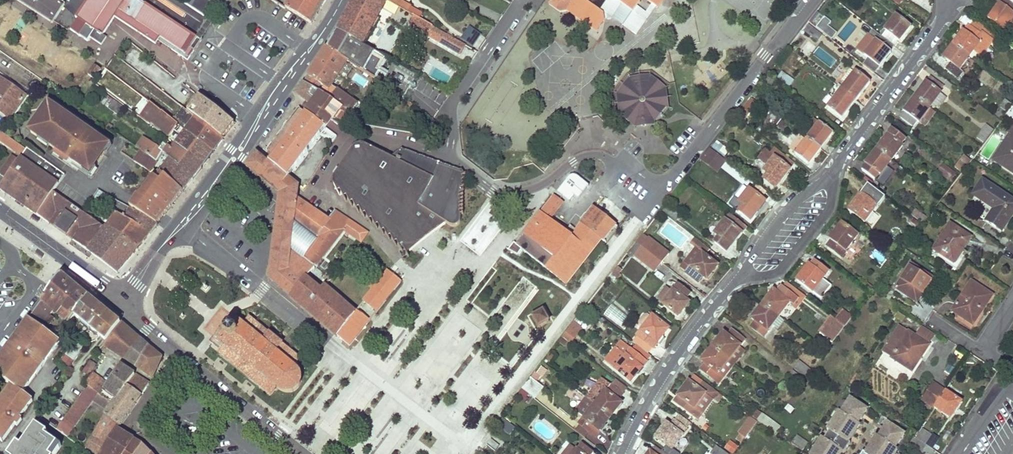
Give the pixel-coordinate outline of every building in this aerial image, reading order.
[(53,21),(65,1),(63,0),(20,0),(53,21)] [(72,31),(87,41),(90,37),(101,45),(106,37),(103,35),(115,18),(155,44),(160,37),(184,53),(182,56),(187,60),(194,50),(189,47),(196,36),(140,0),(88,0),(76,18),(79,19),(72,31)] [(188,9),(202,19),(211,5),(208,2),(210,0),(194,0),(188,9)] [(285,6),(310,23),(313,19),(324,0),(289,0),(285,6)] [(338,31),(363,45),(388,0),(387,0),(353,0),(338,31)] [(401,0),(399,0),(396,5),(414,15),(417,17),(419,13),(411,9),(413,6),(401,0)] [(567,10),(597,31),(605,21),(603,13),(601,11),(609,0),(574,0),(567,10)] [(621,4),(633,12),(642,0),(620,0),(621,4)] [(1000,5),(998,3),(988,18),(1012,36),(1012,0),(1003,0),(1000,5)] [(597,31),(567,10),(563,16),(593,37),(597,31)] [(417,17),(414,15),(411,22),(431,31),(434,26),(417,17)] [(875,41),(865,55),(879,66),(886,58),(884,57),(903,33),(904,34),(910,26),(896,15),(884,29),(887,30),(877,42),(875,41)] [(950,62),(945,69),(958,78),(963,72),(959,70),(973,51),(981,57),(993,41),(988,38),(992,33),(975,20),(970,27),(967,26),(948,51),(949,53),(945,59),(950,62)] [(431,31),(411,22),(409,25),(428,35),(431,31)] [(809,24),(804,31),(817,41),(822,34),(809,24)] [(363,45),(338,31),(327,46),(349,61),(376,78),(388,59),(363,45)] [(864,33),(854,46),(861,51),(870,38),(864,33)] [(189,47),(194,50),(201,40),(196,36),(189,47)] [(184,53),(160,37),(158,41),(182,56),(184,53)] [(327,46),(317,62),(339,76),(349,61),(327,46)] [(879,66),(865,55),(860,61),(875,73),(879,66)] [(317,62),(304,82),(322,94),(327,86),(330,89),(339,76),(317,62)] [(394,63),(387,77),(409,89),(416,76),(394,63)] [(94,65),(87,74),(93,79),(100,70),(94,65)] [(367,89),(373,77),(357,69),(351,80),(367,89)] [(856,71),(828,107),(842,118),(850,108),(848,107),(854,99),(855,100),(860,94),(859,93),(860,91),(862,92),(869,82),(856,71)] [(781,72),(777,79),(790,87),(795,80),(781,72)] [(769,75),(763,83),(769,87),(775,79),(769,75)] [(636,125),(646,125),(644,118),(655,111),(662,99),(667,99),(656,82),(654,84),(648,81),(650,77),(644,76),(639,77),(633,78),(628,81),(624,85),(621,89),(619,94),(618,100),(618,105),(621,104),(624,111),(621,112),(629,121),(636,125)] [(905,111),(900,117),(913,126),(917,122),(919,123),(942,92),(940,91),(944,86),(931,76),(926,82),(927,82),(922,90),(920,88),(908,104),(910,106),(905,112),(905,111)] [(9,119),(25,96),(0,79),(0,112),(9,119)] [(322,94),(304,82),(297,94),(318,110),(326,110),(329,112),(328,116),(332,118),(334,118),(336,116),(339,111),(342,108),(330,100),(322,94)] [(339,90),(330,100),(342,108),(350,115),(358,104),(339,90)] [(107,96),(102,103),(119,115),(124,107),(107,96)] [(204,102),(197,97),(187,111),(222,139),(232,126),(230,125),(203,103),(204,102)] [(747,101),(737,115),(743,119),(754,106),(755,107),(758,103),(752,98),(749,102),(747,101)] [(1001,108),(996,114),(1000,118),(1012,103),(1005,99),(1000,106),(1001,108)] [(186,131),(150,103),(142,113),(169,135),(174,129),(183,136),(176,144),(202,165),(212,152),(186,131)] [(110,147),(51,106),(33,133),(55,149),(54,151),(67,161),(69,158),(91,173),(110,147)] [(187,111),(182,107),(175,117),(189,128),(186,131),(212,152),(215,148),(222,139),(187,111)] [(273,156),(268,161),(288,178),(320,134),(331,142),(336,136),(312,118),(299,107),(267,151),(273,156)] [(350,115),(346,122),(359,124),(360,116),(350,115)] [(833,132),(814,118),(801,134),(807,138),(806,140),(801,137),(792,149),(797,153),(795,154),(807,163),(813,156),(814,157),(821,149),(819,148),(825,140),(826,142),(833,132)] [(993,159),(1012,173),(1012,124),(1007,134),(1009,135),(993,159)] [(986,125),(977,136),(983,141),(992,129),(986,125)] [(866,165),(862,170),(874,179),(878,174),(880,175),(902,146),(900,145),(904,139),(891,130),(887,135),(889,136),(884,143),(882,142),(869,158),(871,159),(866,165)] [(21,156),(25,149),(1,133),(0,134),(0,141),(21,156)] [(146,140),(142,137),(135,147),(138,149),(146,140)] [(170,159),(192,178),(202,165),(176,144),(172,149),(164,143),(159,149),(146,140),(138,149),(141,151),(156,162),(163,153),(170,159)] [(712,148),(725,157),(730,150),(718,141),(712,148)] [(374,223),(376,225),(379,224),(382,231),(385,230),(389,237),(392,235),(395,242),(398,241),(400,248),(404,246),(406,250),(442,221),(445,223),(449,226),(453,227),(456,227),(459,225),(461,223),(461,216),(460,213),(461,212),(460,209),(462,207),(460,205),(461,204),(460,201),(462,200),(460,196),(462,195),(460,193),(463,192),(461,189),(463,188),(461,185),(464,184),(462,181),(464,180),(462,176),(464,175),(461,170),(425,157),(404,150),(402,150),(390,158),(374,149),(369,146),(366,145),(363,144),(359,145),(355,147),(351,151),(341,166),(338,171),(334,177),(332,181),(332,183),(334,188),(337,192),(341,190),(344,197),(347,196),(350,203),(354,201),(357,208),(360,207),(363,214),(367,213),(370,220),(372,218),(374,223)] [(990,157),(995,147),(986,144),(981,153),(990,157)] [(26,148),(25,149),(21,156),(18,159),(5,178),(0,184),(0,189),(1,190),(2,187),(15,197),(13,198),(23,206),(25,204),(34,210),(33,212),(44,219),(48,222),(55,213),(58,213),(77,226),(75,228),(79,230),(89,218),(83,213),(54,193),(64,175),(26,148)] [(790,169),(774,157),(766,150),(759,157),(769,165),(764,171),(768,173),(763,180),(775,189),(780,182),(778,180),(782,174),(784,176),(790,169)] [(156,162),(141,151),(133,161),(149,172),(156,162)] [(706,156),(715,163),(719,158),(710,151),(706,156)] [(246,166),(257,176),(268,161),(257,153),(246,166)] [(963,155),(954,167),(961,173),(970,160),(963,155)] [(13,156),(0,174),(5,178),(18,159),(13,156)] [(192,178),(170,159),(161,172),(183,190),(192,178)] [(288,178),(268,161),(257,176),(279,194),(278,201),(294,182),(288,178)] [(943,164),(938,171),(950,180),(956,173),(943,164)] [(140,199),(131,209),(157,224),(183,190),(161,172),(140,199)] [(982,179),(972,195),(993,210),(986,222),(1001,232),(1012,214),(1012,200),(982,179)] [(274,283),(290,297),(305,278),(313,268),(302,258),(315,240),(278,210),(284,202),(289,206),(297,195),(299,186),(294,182),(278,201),(269,278),(274,283)] [(765,201),(749,189),(739,202),(743,205),(739,211),(750,220),(755,214),(753,213),(757,206),(759,209),(765,201)] [(856,200),(848,210),(864,222),(876,207),(877,207),(881,201),(866,190),(862,195),(863,196),(858,201),(856,200)] [(323,258),(342,233),(328,223),(336,212),(335,211),(328,220),(297,198),(297,195),(289,206),(284,202),(278,210),(315,240),(302,258),(313,268),(321,258),(323,258)] [(530,226),(511,251),(517,256),(522,250),(565,285),(601,239),(603,240),(615,225),(594,208),(587,216),(590,218),(584,226),(581,224),(571,237),(560,229),(558,232),(547,222),(549,219),(562,203),(554,196),(540,213),(544,216),(533,228),(530,226)] [(739,202),(734,199),(729,204),(739,211),(743,205),(739,202)] [(131,209),(123,204),(119,210),(117,214),(149,233),(157,224),(131,209)] [(663,212),(675,221),(680,215),(668,205),(663,212)] [(916,210),(911,216),(922,224),(927,218),(916,210)] [(108,228),(136,249),(149,233),(117,214),(113,211),(111,216),(115,218),(108,228)] [(361,244),(368,234),(336,212),(328,223),(342,233),(344,231),(355,239),(361,244)] [(544,216),(540,213),(530,226),(533,228),(544,216)] [(719,237),(714,243),(726,252),(731,246),(729,244),(733,238),(735,240),(746,227),(729,214),(714,233),(719,237)] [(590,218),(587,216),(581,224),(584,226),(590,218)] [(551,217),(549,219),(547,222),(558,232),(560,229),(563,226),(551,217)] [(104,228),(89,218),(79,230),(72,239),(88,250),(117,272),(136,249),(108,228),(105,226),(104,228)] [(844,250),(857,235),(841,224),(833,234),(836,236),(832,241),(831,240),(827,246),(841,257),(846,251),(844,250)] [(970,238),(950,225),(933,250),(951,261),(960,247),(962,249),(970,238)] [(648,237),(643,233),(626,254),(631,259),(633,256),(648,237)] [(669,253),(648,237),(633,256),(654,272),(669,253)] [(701,253),(694,247),(683,261),(690,267),(701,253)] [(960,247),(951,261),(955,263),(964,250),(962,249),(960,247)] [(718,266),(701,253),(690,267),(686,273),(699,283),(704,277),(707,280),(718,266)] [(805,270),(797,280),(812,291),(828,271),(814,260),(810,266),(812,267),(807,272),(805,270)] [(911,265),(896,289),(917,302),(932,278),(911,265)] [(617,266),(610,274),(617,279),(621,274),(618,273),(621,269),(617,266)] [(394,290),(401,281),(387,269),(380,278),(372,290),(363,300),(364,301),(377,311),(386,300),(385,299),(393,289),(394,290)] [(380,278),(375,274),(366,285),(372,290),(380,278)] [(88,298),(60,275),(47,294),(0,359),(0,376),(13,385),(0,402),(0,440),(3,442),(15,424),(17,426),(22,420),(19,418),(32,401),(21,392),(59,342),(46,331),(55,319),(51,316),(55,311),(69,322),(73,317),(88,298)] [(305,278),(290,297),(304,309),(320,290),(305,278)] [(971,282),(952,311),(973,325),(992,295),(971,282)] [(677,285),(662,304),(677,317),(688,303),(685,300),(689,295),(677,285)] [(781,287),(778,285),(773,291),(776,293),(781,287)] [(320,290),(304,309),(336,335),(354,313),(323,287),(320,290)] [(797,299),(781,287),(776,293),(773,291),(752,318),(755,321),(750,327),(763,336),(773,325),(778,329),(785,321),(778,316),(789,303),(792,306),(797,299)] [(120,324),(88,298),(73,317),(105,343),(120,324)] [(364,301),(356,311),(369,321),(377,311),(364,301)] [(604,314),(620,327),(628,317),(611,305),(604,314)] [(354,313),(336,335),(349,346),(369,321),(356,311),(354,313)] [(535,319),(533,320),(537,326),(539,325),(540,327),(548,323),(546,321),(548,320),(544,313),(543,314),(541,312),(534,316),(535,319)] [(642,329),(637,336),(650,346),(653,349),(658,343),(660,345),(666,337),(664,335),(668,329),(649,314),(643,314),(637,321),(638,326),(642,329)] [(832,318),(820,333),(831,341),(843,326),(844,327),(850,319),(843,314),(837,322),(832,318)] [(242,324),(234,317),(225,328),(216,339),(225,346),(219,354),(270,396),(277,387),(281,391),(285,393),(289,394),(294,392),(296,390),(300,387),(302,383),(302,378),(301,373),(299,370),(296,367),(293,366),(300,359),(249,317),(242,324)] [(124,361),(140,340),(120,324),(105,343),(103,346),(124,361)] [(701,369),(719,383),(734,363),(729,359),(738,347),(744,339),(732,330),(727,336),(723,333),(701,361),(705,364),(701,369)] [(908,331),(890,357),(912,371),(921,358),(918,357),(927,343),(908,331)] [(645,352),(650,346),(637,336),(633,342),(634,343),(645,352)] [(567,342),(562,337),(558,342),(564,346),(567,342)] [(84,346),(74,340),(58,364),(66,370),(84,346)] [(135,369),(147,347),(140,340),(124,361),(135,369)] [(625,355),(614,370),(631,382),(647,362),(630,349),(620,341),(615,347),(625,355)] [(630,349),(647,362),(651,357),(645,352),(634,343),(630,349)] [(927,343),(918,357),(921,358),(930,345),(927,343)] [(151,380),(162,358),(147,347),(135,369),(151,380)] [(738,347),(729,359),(734,363),(744,351),(738,347)] [(92,372),(96,365),(91,362),(83,373),(88,377),(92,372)] [(117,371),(121,366),(115,362),(112,368),(117,371)] [(809,369),(799,362),(794,368),(804,376),(809,369)] [(127,386),(135,375),(121,366),(117,371),(108,384),(104,389),(100,395),(107,400),(112,394),(117,398),(103,415),(105,416),(119,427),(140,396),(127,386)] [(537,372),(541,375),(545,369),(542,366),(537,372)] [(792,371),(788,376),(798,383),(802,378),(792,371)] [(104,389),(108,384),(92,372),(88,377),(104,389)] [(362,390),(368,381),(358,374),(352,384),(362,390)] [(148,383),(135,375),(127,386),(140,396),(148,383)] [(100,395),(104,389),(88,377),(84,385),(87,387),(97,394),(100,395)] [(542,388),(530,378),(522,389),(534,398),(542,388)] [(627,388),(615,379),(610,385),(622,395),(627,388)] [(584,417),(579,424),(588,431),(591,434),(596,427),(600,431),(622,403),(618,400),(622,395),(610,385),(603,380),(598,386),(605,392),(594,405),(588,400),(578,413),(584,417)] [(688,381),(674,400),(698,418),(717,393),(700,380),(695,387),(688,381)] [(944,391),(932,382),(921,399),(933,407),(944,391)] [(88,408),(97,394),(87,387),(76,402),(88,408)] [(944,391),(933,407),(948,417),(955,407),(957,408),(961,402),(944,391)] [(849,398),(839,412),(838,410),(825,429),(828,430),(823,438),(820,437),(809,453),(838,453),(840,451),(842,453),(849,443),(847,441),(858,424),(856,423),(866,409),(849,398)] [(67,438),(88,408),(76,402),(56,430),(67,438)] [(756,410),(750,417),(756,421),(761,414),(756,410)] [(691,424),(678,414),(673,420),(686,430),(691,424)] [(780,428),(762,415),(758,421),(776,433),(780,428)] [(119,427),(105,416),(100,422),(95,431),(85,446),(98,453),(100,453),(116,429),(117,430),(119,427)] [(95,431),(100,422),(94,418),(88,426),(95,431)] [(666,423),(656,437),(672,449),(686,430),(673,420),(670,425),(666,423)] [(886,423),(878,436),(876,435),(864,452),(862,451),(860,453),(892,453),(895,449),(893,447),(902,434),(886,423)] [(588,431),(579,424),(575,429),(584,436),(588,431)] [(40,425),(31,439),(27,436),(25,445),(17,443),(10,453),(60,453),(64,449),(50,436),(52,434),(40,425)] [(596,427),(591,434),(595,437),(600,431),(596,427)] [(133,439),(117,430),(116,429),(100,453),(124,453),(133,439)] [(916,438),(926,445),(932,436),(922,429),(916,438)] [(806,441),(797,435),(791,444),(800,450),(806,441)] [(918,453),(920,453),(926,445),(916,438),(909,448),(918,453)] [(142,445),(133,439),(124,453),(136,453),(142,445)] [(733,453),(734,453),(739,446),(730,441),(725,450),(733,453)] [(577,450),(570,445),(563,453),(593,453),(581,444),(577,450)] [(151,453),(150,453),(142,445),(136,453),(151,453)]
